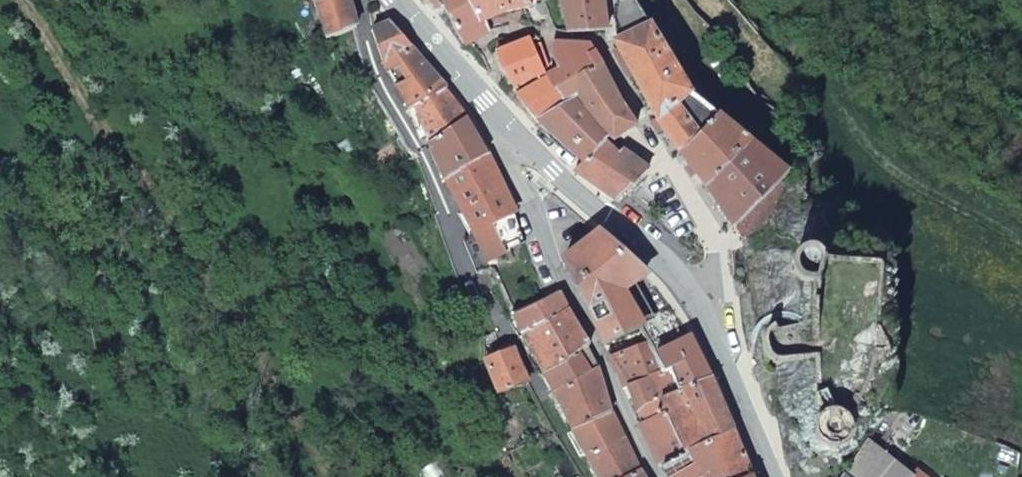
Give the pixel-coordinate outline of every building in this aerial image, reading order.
[(327,39),(356,28),(349,0),(312,0),(327,39)] [(427,5),(435,15),(443,10),(442,7),(450,0),(425,0),(427,5)] [(463,0),(450,0),(442,7),(443,10),(464,46),(488,31),(483,20),(475,23),(463,0)] [(475,23),(483,20),(502,12),(531,4),(529,0),(463,0),(475,23)] [(565,12),(568,31),(569,32),(607,29),(602,0),(562,0),(563,5),(565,12)] [(657,121),(705,189),(752,144),(718,115),(691,96),(634,0),(622,0),(615,1),(615,40),(613,42),(619,51),(625,63),(631,75),(657,121)] [(382,65),(405,110),(411,107),(442,89),(444,86),(388,23),(385,24),(372,29),(374,36),(382,65)] [(513,87),(541,73),(530,40),(512,46),(508,41),(504,40),(499,42),(497,45),(495,50),(513,87)] [(592,47),(551,42),(551,54),(560,69),(570,64),(577,75),(599,63),(592,47)] [(613,55),(619,67),(619,66),(625,63),(619,51),(613,55)] [(577,75),(586,89),(574,98),(607,137),(610,133),(615,138),(635,125),(619,99),(599,63),(577,75)] [(631,75),(625,63),(619,66),(625,79),(631,75)] [(540,123),(574,98),(586,89),(577,75),(570,64),(560,69),(543,77),(541,73),(513,87),(515,92),(540,123)] [(442,89),(411,107),(429,142),(464,118),(453,104),(442,89)] [(574,98),(540,123),(581,164),(605,140),(607,137),(574,98)] [(464,118),(429,142),(445,181),(486,154),(470,128),(464,118)] [(605,140),(581,164),(574,171),(615,200),(632,183),(647,168),(605,140)] [(771,213),(789,174),(752,144),(705,189),(741,238),(759,224),(771,213)] [(514,211),(486,154),(445,181),(472,235),(512,212),(514,211)] [(522,241),(512,212),(472,235),(485,263),(505,253),(504,251),(522,241)] [(646,275),(595,234),(562,263),(602,344),(645,323),(624,287),(646,275)] [(884,324),(889,261),(836,257),(832,252),(823,245),(810,247),(803,255),(801,266),(804,274),(809,280),(817,283),(814,319),(800,320),(793,321),(782,321),(772,323),(768,330),(767,345),(771,358),(775,363),(815,359),(818,400),(820,406),(825,407),(820,412),(817,419),(817,428),(821,436),(827,440),(833,442),(839,442),(844,439),(853,429),(854,422),(852,414),(861,409),(866,396),(879,355),(883,355),(891,352),(894,346),(884,324)] [(558,293),(511,316),(520,335),(566,308),(558,293)] [(542,376),(587,345),(566,308),(520,335),(542,376)] [(485,340),(486,360),(504,353),(502,349),(497,335),(485,340)] [(704,364),(689,336),(654,354),(663,370),(669,368),(680,392),(711,377),(704,364)] [(625,386),(663,370),(654,354),(651,356),(642,343),(607,357),(609,363),(620,388),(625,386)] [(587,345),(542,376),(552,394),(597,367),(587,345)] [(486,360),(499,394),(527,382),(513,349),(511,350),(504,353),(486,360)] [(552,394),(571,430),(611,411),(605,393),(597,367),(552,394)] [(637,413),(680,392),(669,368),(663,370),(625,386),(637,413)] [(680,392),(637,413),(644,424),(666,416),(685,453),(733,430),(716,390),(711,377),(680,392)] [(585,457),(624,437),(615,419),(611,411),(571,430),(585,457)] [(645,440),(660,468),(685,453),(666,416),(644,424),(638,427),(645,440)] [(752,475),(741,449),(733,430),(685,453),(660,468),(666,476),(749,476),(752,475)] [(638,469),(634,459),(624,437),(585,457),(596,476),(624,476),(638,469)] [(843,476),(926,476),(916,469),(911,474),(907,471),(868,440),(843,476)] [(916,469),(911,465),(907,471),(911,474),(916,469)]
